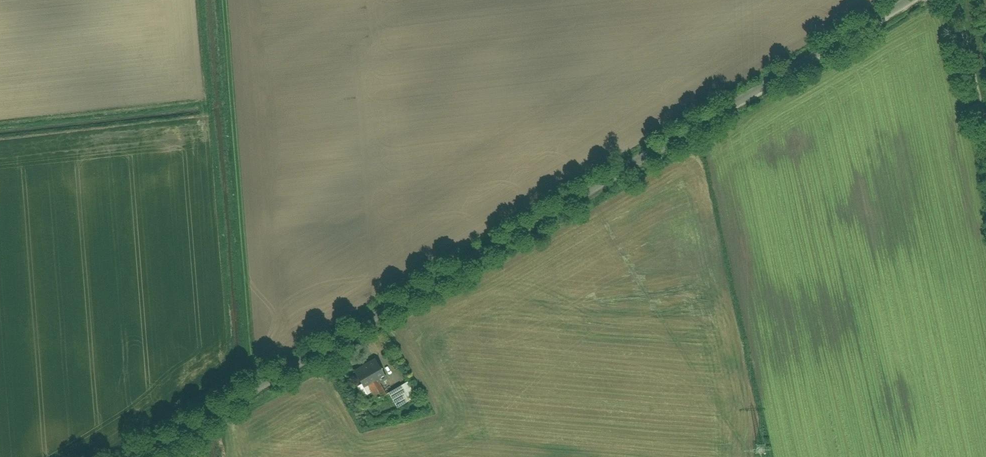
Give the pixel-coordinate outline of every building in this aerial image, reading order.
[(370,359),(347,372),(366,406),(384,396),(375,380),(380,377),(370,359)] [(403,404),(414,397),(405,382),(386,393),(393,405),(400,401),(403,404)]
